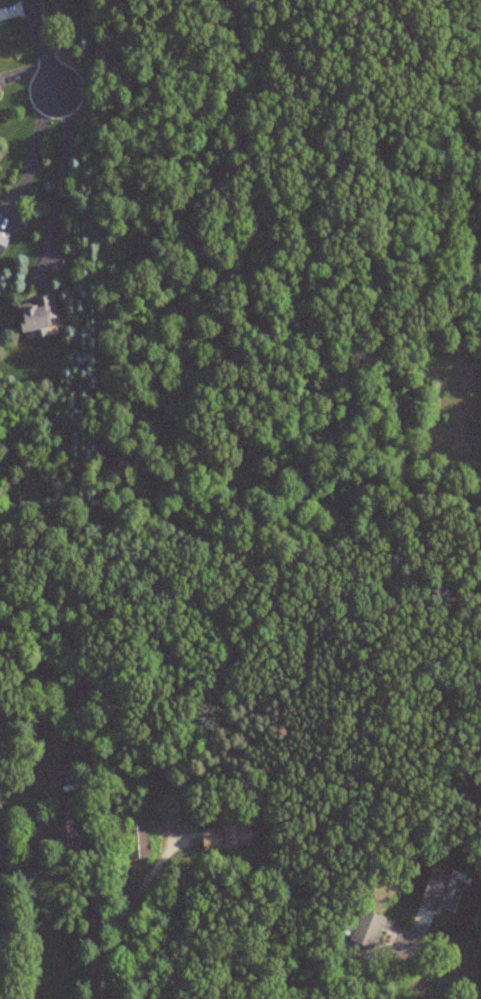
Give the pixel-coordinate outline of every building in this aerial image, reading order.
[(21,330),(53,330),(53,300),(21,300),(21,330)] [(434,870),(419,904),(451,918),(466,883),(434,870)] [(385,919),(362,910),(348,942),(372,952),(385,919)]
